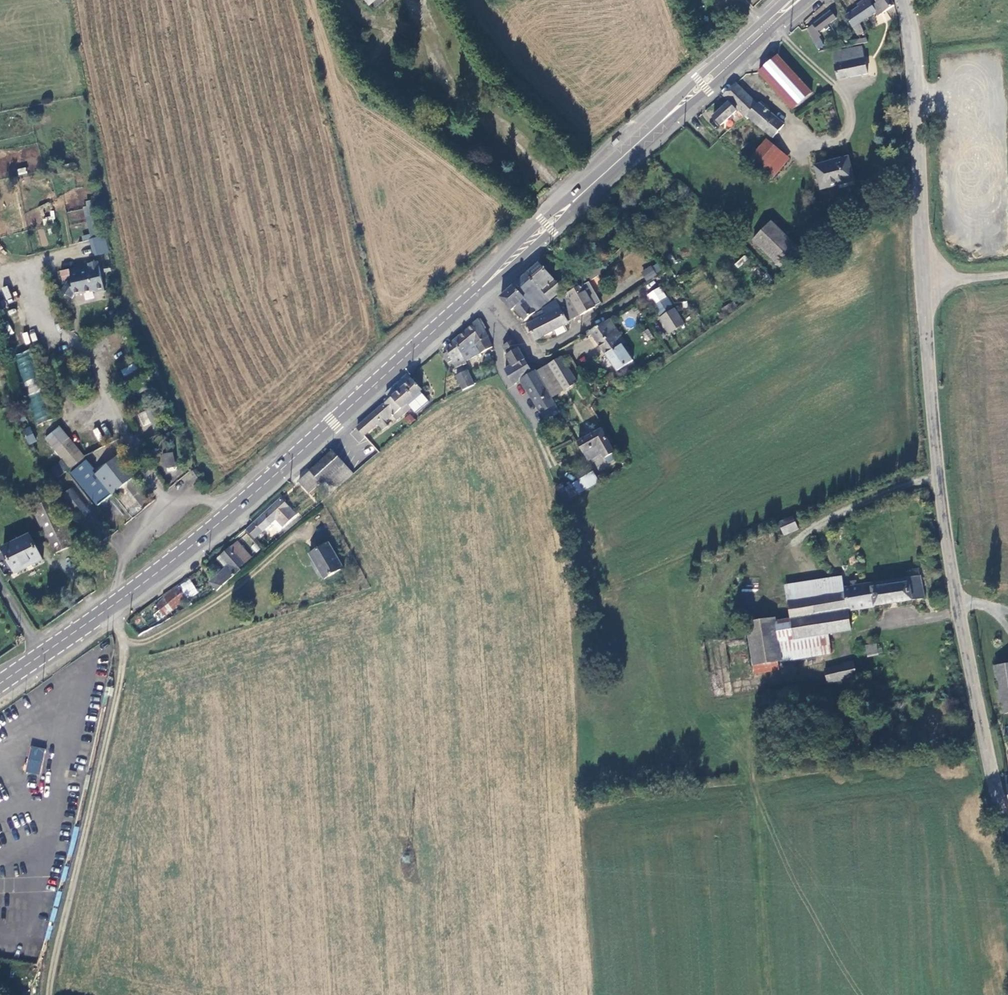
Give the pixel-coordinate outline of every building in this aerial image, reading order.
[(845,15),(853,28),(860,24),(875,13),(874,5),(870,1),(872,0),(863,0),(857,4),(858,7),(845,15)] [(877,2),(874,5),(875,13),(877,16),(879,16),(896,5),(893,0),(882,0),(877,2)] [(827,25),(836,18),(831,11),(813,24),(819,32),(824,28),(826,31),(829,28),(827,25)] [(821,36),(819,32),(813,24),(807,29),(818,50),(825,49),(824,44),(820,37),(821,36)] [(851,41),(851,46),(867,43),(867,38),(860,24),(853,28),(859,39),(851,41)] [(863,45),(832,52),(834,61),(835,60),(836,64),(835,64),(838,80),(869,74),(863,45)] [(813,92),(778,54),(759,71),(793,109),(813,92)] [(893,77),(902,76),(901,69),(891,71),(893,77)] [(747,116),(774,139),(785,124),(769,110),(771,109),(761,100),(757,103),(736,82),(723,95),(729,101),(737,110),(745,117),(747,116)] [(729,101),(712,117),(721,126),(737,110),(729,101)] [(767,139),(748,161),(772,181),(791,159),(767,139)] [(821,191),(856,182),(849,156),(814,166),(821,191)] [(799,248),(772,221),(752,241),(780,268),(799,248)] [(104,240),(89,243),(92,259),(107,257),(104,240)] [(739,269),(748,259),(744,255),(734,264),(739,269)] [(645,279),(661,272),(657,263),(641,270),(645,279)] [(64,284),(57,295),(67,302),(71,296),(77,295),(77,297),(91,295),(94,297),(101,295),(96,265),(86,267),(87,273),(68,276),(69,284),(64,284)] [(538,266),(526,277),(534,287),(527,293),(539,308),(560,292),(538,266)] [(601,273),(597,268),(577,285),(591,309),(599,305),(587,283),(601,273)] [(67,272),(59,274),(61,285),(64,284),(69,284),(68,276),(67,272)] [(526,277),(519,283),(527,293),(534,287),(526,277)] [(762,286),(765,289),(773,284),(767,278),(763,281),(765,283),(762,286)] [(519,283),(512,289),(520,299),(527,293),(519,283)] [(574,318),(591,309),(577,285),(560,297),(574,318)] [(645,294),(657,315),(672,307),(660,286),(645,294)] [(512,289),(500,299),(510,312),(512,311),(522,322),(539,308),(527,293),(520,299),(512,289)] [(567,323),(574,318),(560,297),(554,301),(555,303),(541,311),(542,312),(531,319),(533,323),(525,327),(531,338),(534,342),(568,325),(567,323)] [(680,327),(671,313),(658,322),(666,335),(680,327)] [(475,347),(485,340),(485,339),(481,331),(476,322),(475,322),(463,333),(471,350),(475,347)] [(611,329),(606,322),(590,332),(592,335),(604,356),(605,356),(620,346),(621,345),(619,342),(615,344),(606,332),(611,329)] [(646,341),(653,337),(648,328),(641,332),(646,341)] [(25,344),(38,340),(34,329),(22,334),(25,344)] [(462,363),(478,355),(475,347),(471,350),(463,333),(451,343),(462,363)] [(485,340),(475,347),(478,355),(490,349),(485,340)] [(451,368),(462,363),(451,343),(442,351),(444,355),(448,362),(451,368)] [(503,372),(511,386),(519,382),(530,375),(516,351),(512,343),(501,348),(506,357),(505,358),(510,367),(503,372)] [(630,362),(620,346),(605,356),(615,372),(630,362)] [(14,356),(23,381),(38,376),(28,350),(14,356)] [(442,364),(448,362),(444,355),(439,358),(442,364)] [(560,360),(548,366),(563,392),(576,385),(560,360)] [(125,376),(136,368),(133,363),(121,371),(125,376)] [(563,392),(548,366),(535,374),(550,399),(563,392)] [(630,370),(618,378),(620,381),(622,384),(629,380),(628,378),(633,375),(630,370)] [(541,415),(554,406),(550,399),(535,374),(534,372),(530,375),(519,382),(524,390),(525,390),(541,415)] [(455,380),(461,393),(473,387),(467,374),(455,380)] [(612,391),(622,384),(620,381),(616,383),(610,374),(603,379),(612,391)] [(405,404),(420,391),(409,379),(406,376),(383,396),(388,401),(356,430),(362,438),(376,426),(380,431),(385,427),(382,423),(390,416),(395,422),(410,410),(405,404)] [(34,420),(47,417),(44,400),(31,402),(34,420)] [(544,421),(558,413),(554,406),(541,415),(544,421)] [(146,410),(137,413),(141,426),(150,424),(146,410)] [(408,413),(403,421),(410,426),(416,418),(408,413)] [(30,426),(21,429),(28,445),(36,441),(30,426)] [(98,427),(92,430),(97,440),(103,437),(98,427)] [(57,428),(43,440),(60,462),(42,476),(49,485),(67,470),(96,506),(109,496),(93,476),(90,473),(92,471),(57,428)] [(604,430),(577,446),(582,455),(597,448),(605,461),(613,455),(618,452),(604,430)] [(163,468),(176,466),(173,451),(159,454),(163,468)] [(352,477),(331,453),(310,473),(319,484),(325,490),(330,496),(352,477)] [(616,460),(613,455),(605,461),(607,466),(616,460)] [(133,477),(118,456),(93,476),(109,496),(133,477)] [(199,479),(194,472),(189,476),(194,482),(199,479)] [(560,485),(557,487),(558,489),(556,490),(557,492),(558,492),(564,501),(596,483),(589,472),(571,483),(569,481),(563,485),(565,488),(563,489),(560,485)] [(307,494),(319,484),(310,473),(298,484),(307,494)] [(129,484),(139,504),(147,500),(136,480),(129,484)] [(68,490),(60,496),(76,517),(84,510),(68,490)] [(319,495),(325,500),(330,496),(325,490),(319,495)] [(280,500),(245,531),(253,539),(274,522),(282,528),(295,516),(280,500)] [(51,556),(72,546),(52,501),(30,511),(51,556)] [(785,536),(799,531),(794,519),(781,524),(785,536)] [(41,562),(28,535),(0,549),(0,570),(6,579),(41,562)] [(209,584),(215,593),(239,571),(238,570),(250,559),(237,545),(220,558),(228,568),(209,584)] [(343,570),(328,545),(309,557),(323,582),(343,570)] [(875,589),(875,584),(843,589),(844,595),(789,603),(791,617),(791,621),(812,619),(815,638),(828,636),(851,633),(849,621),(858,620),(856,612),(924,602),(921,578),(906,580),(907,585),(875,589)] [(787,588),(789,603),(844,595),(843,589),(842,580),(787,588)] [(906,580),(875,584),(875,589),(907,585),(906,580)] [(164,616),(185,600),(177,590),(164,600),(156,607),(164,616)] [(831,655),(828,636),(815,638),(812,619),(791,621),(791,617),(776,620),(782,663),(831,655)] [(782,663),(776,620),(748,624),(754,675),(783,670),(782,663)] [(876,646),(865,648),(868,657),(878,655),(876,646)] [(995,668),(1003,713),(1007,712),(1007,666),(995,668)] [(823,672),(826,685),(855,680),(852,667),(823,672)] [(39,775),(45,749),(31,746),(25,772),(39,775)]
